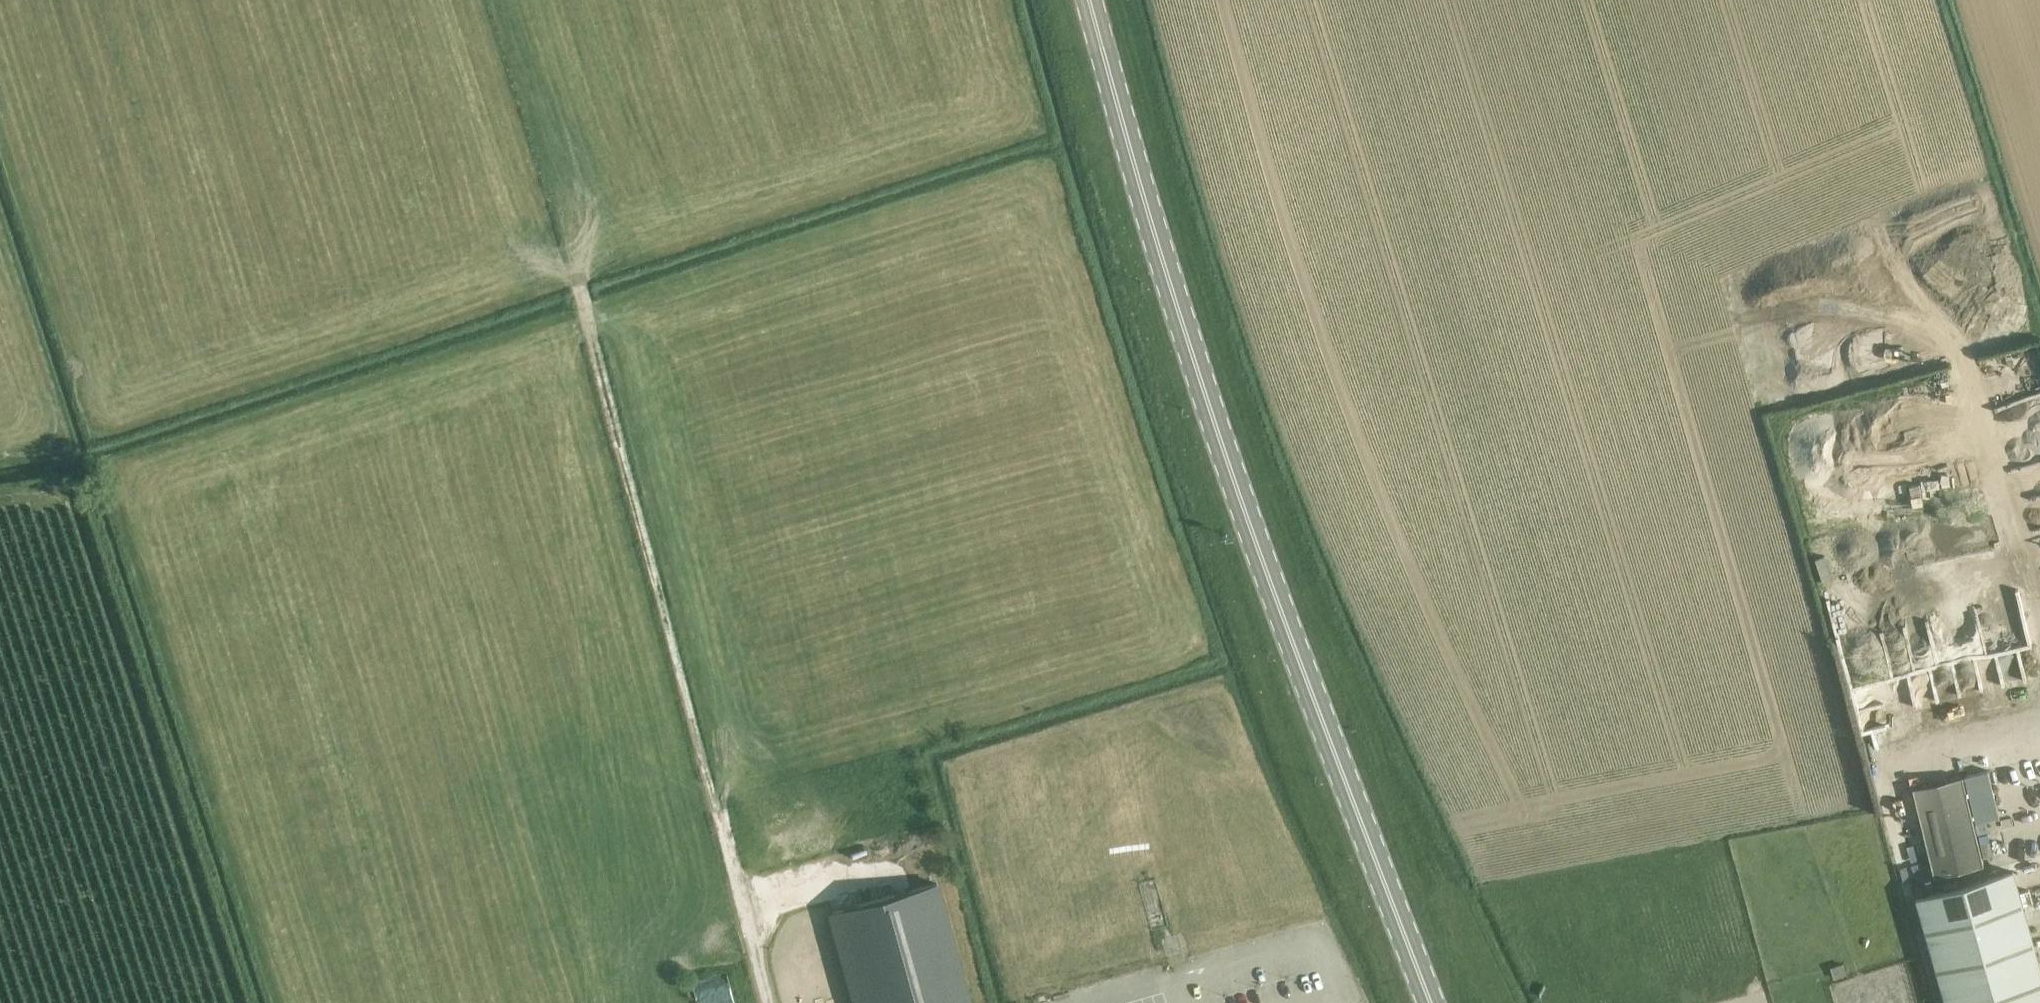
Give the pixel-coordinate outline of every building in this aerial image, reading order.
[(1990,664),(2030,653),(2016,604),(1989,611),(1992,623),(1980,626),(1990,664)] [(1988,771),(1965,776),(1976,824),(1999,818),(1988,771)] [(1963,777),(1913,789),(1934,877),(1984,865),(1963,777)] [(1917,898),(1916,899),(1945,1002),(2039,1002),(2039,969),(2012,871),(1917,898)] [(859,1002),(973,1002),(940,882),(835,910),(859,1002)]
